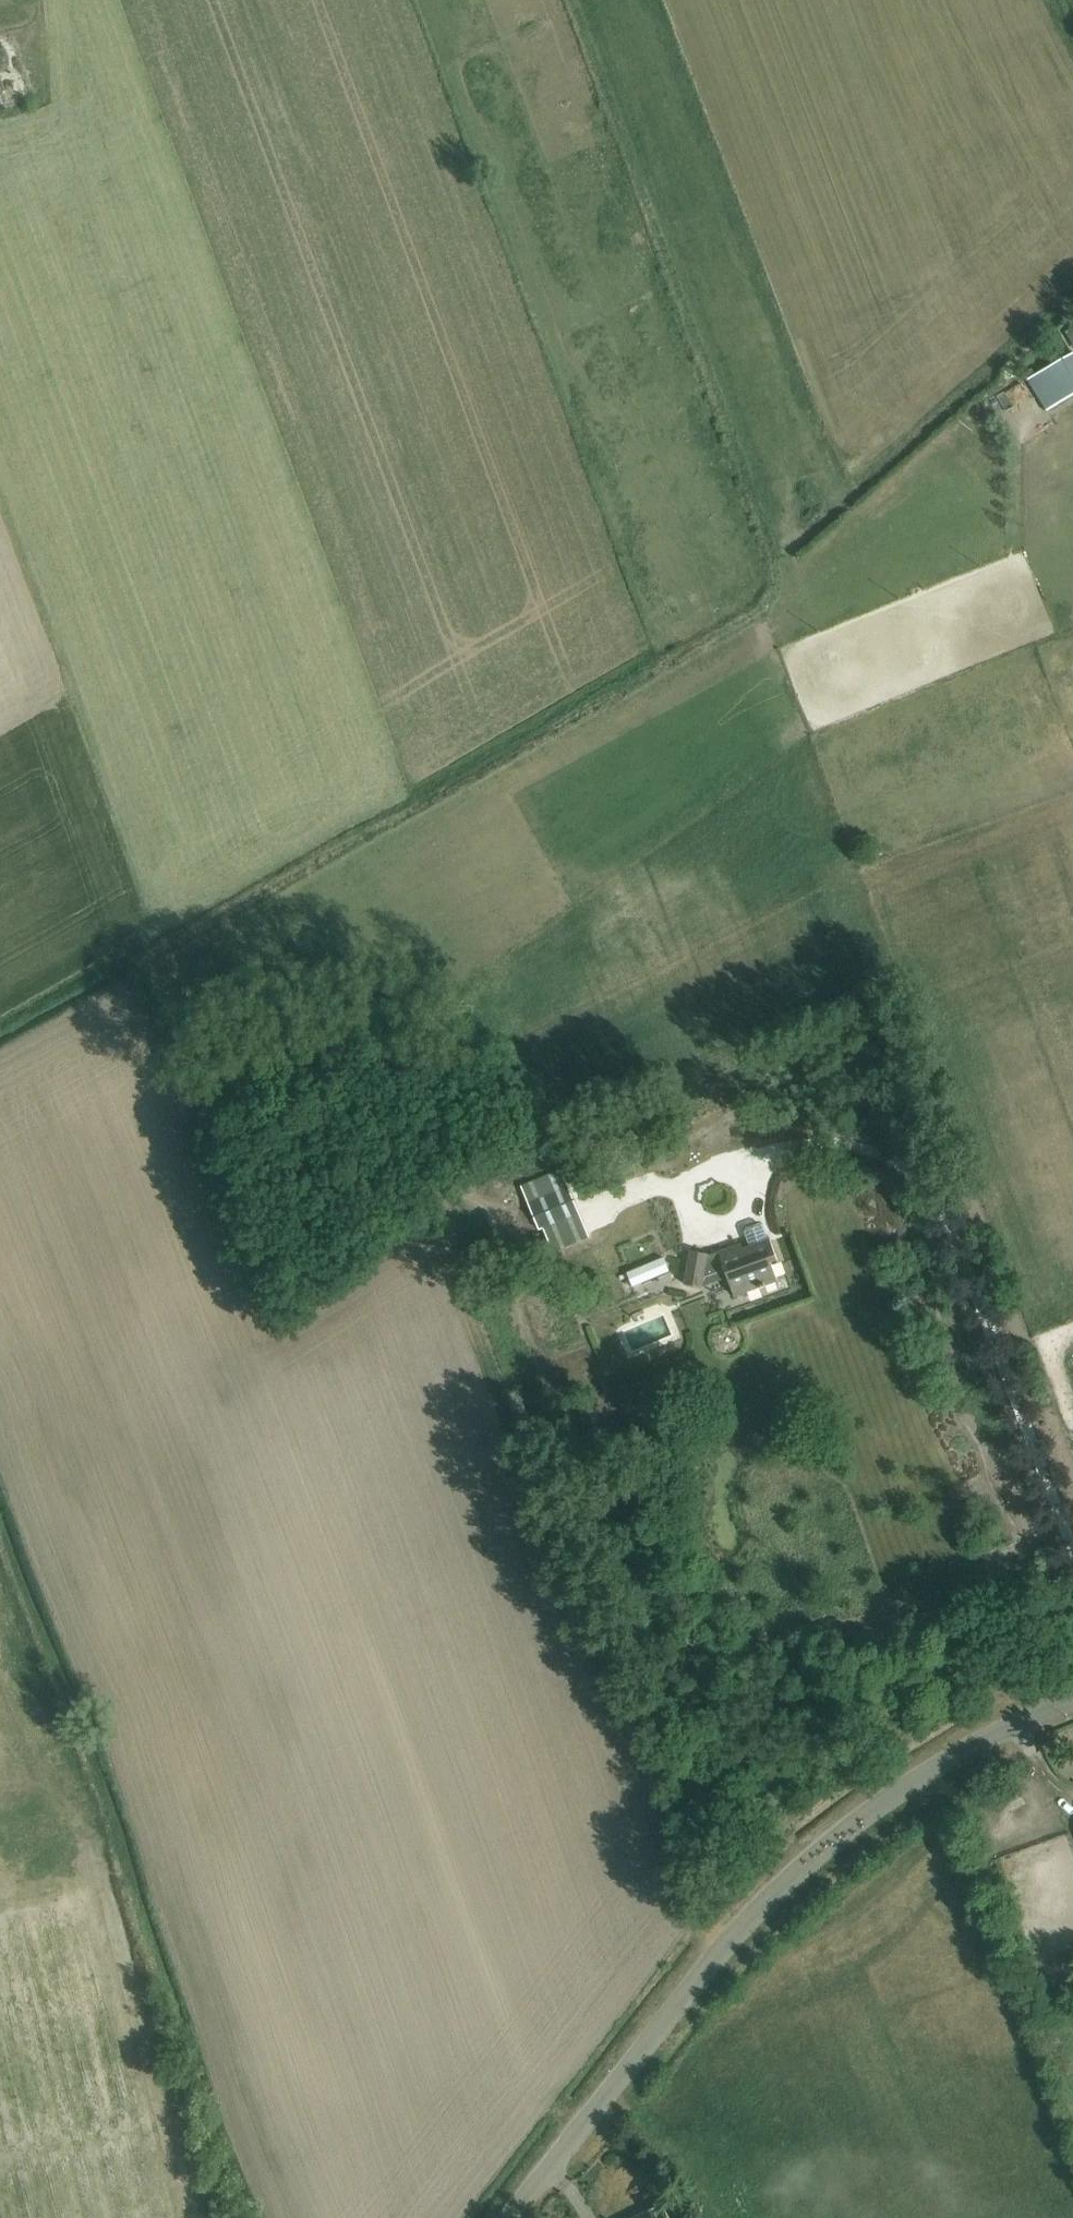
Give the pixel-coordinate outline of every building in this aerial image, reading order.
[(22,70),(14,36),(0,40),(0,75),(22,70)] [(1047,410),(1072,396),(1072,353),(1029,377),(1047,410)] [(570,1188),(529,1205),(540,1231),(544,1229),(554,1254),(591,1239),(570,1188)] [(767,1243),(765,1237),(762,1230),(757,1227),(747,1230),(744,1236),(749,1250),(744,1252),(742,1246),(709,1258),(708,1257),(692,1253),(684,1285),(700,1290),(703,1279),(725,1271),(734,1296),(778,1281),(771,1262),(778,1260),(772,1242),(767,1243)] [(624,1276),(630,1289),(667,1274),(662,1260),(624,1276)] [(782,1849),(786,1853),(792,1848),(788,1844),(782,1849)] [(79,2173),(74,2154),(63,2157),(67,2176),(79,2173)] [(662,2203),(634,2217),(670,2217),(662,2203)]
